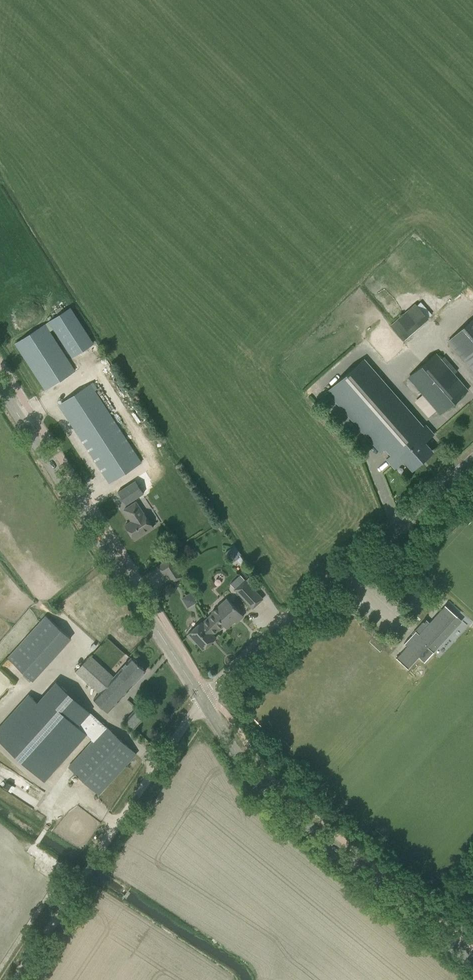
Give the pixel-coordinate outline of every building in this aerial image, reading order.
[(404,340),(430,318),(428,317),(432,314),(421,302),(417,304),(416,303),(390,325),(404,340)] [(24,338),(15,343),(45,390),(54,384),(75,370),(49,331),(53,329),(72,357),(94,343),(91,339),(71,307),(66,310),(59,315),(45,324),(24,338)] [(448,341),(472,369),(472,319),(448,341)] [(441,413),(467,390),(453,375),(457,371),(444,357),(440,360),(435,354),(409,376),(441,413)] [(432,451),(424,442),(434,434),(426,425),(423,426),(364,358),(332,386),(394,452),(387,458),(395,468),(405,459),(412,468),(432,451)] [(67,399),(59,404),(109,483),(118,477),(141,462),(139,458),(95,392),(98,390),(93,382),(90,384),(67,399)] [(135,478),(148,498),(152,495),(147,488),(163,478),(162,477),(167,473),(160,462),(135,478)] [(135,480),(117,492),(126,505),(144,493),(135,480)] [(134,539),(143,534),(153,527),(144,513),(143,513),(136,501),(124,509),(131,521),(125,525),(134,539)] [(163,575),(177,567),(171,557),(157,566),(163,575)] [(255,591),(244,579),(234,588),(245,600),(255,591)] [(182,597),(188,607),(197,602),(191,592),(182,597)] [(212,613),(207,617),(219,630),(224,625),(227,628),(234,621),(236,623),(243,616),(237,609),(227,598),(212,612),(212,613)] [(424,662),(433,652),(433,651),(433,652),(427,647),(456,616),(457,616),(445,605),(444,605),(445,606),(419,634),(416,631),(416,630),(404,643),(404,644),(404,643),(407,646),(397,658),(396,657),(396,658),(408,669),(408,668),(419,656),(424,661),(424,662)] [(213,635),(219,630),(207,617),(202,622),(201,621),(186,635),(195,644),(196,642),(203,649),(216,637),(213,635)] [(20,645),(8,658),(32,680),(44,667),(20,645)] [(90,655),(75,671),(72,674),(96,696),(93,699),(108,712),(146,670),(131,657),(113,677),(90,655)] [(100,721),(90,711),(57,681),(1,742),(44,782),(88,734),(100,721)] [(146,715),(137,707),(125,720),(134,728),(146,715)] [(99,794),(136,754),(100,721),(88,734),(92,738),(90,739),(92,741),(69,767),(99,794)] [(75,805),(66,818),(93,836),(102,822),(75,805)]
